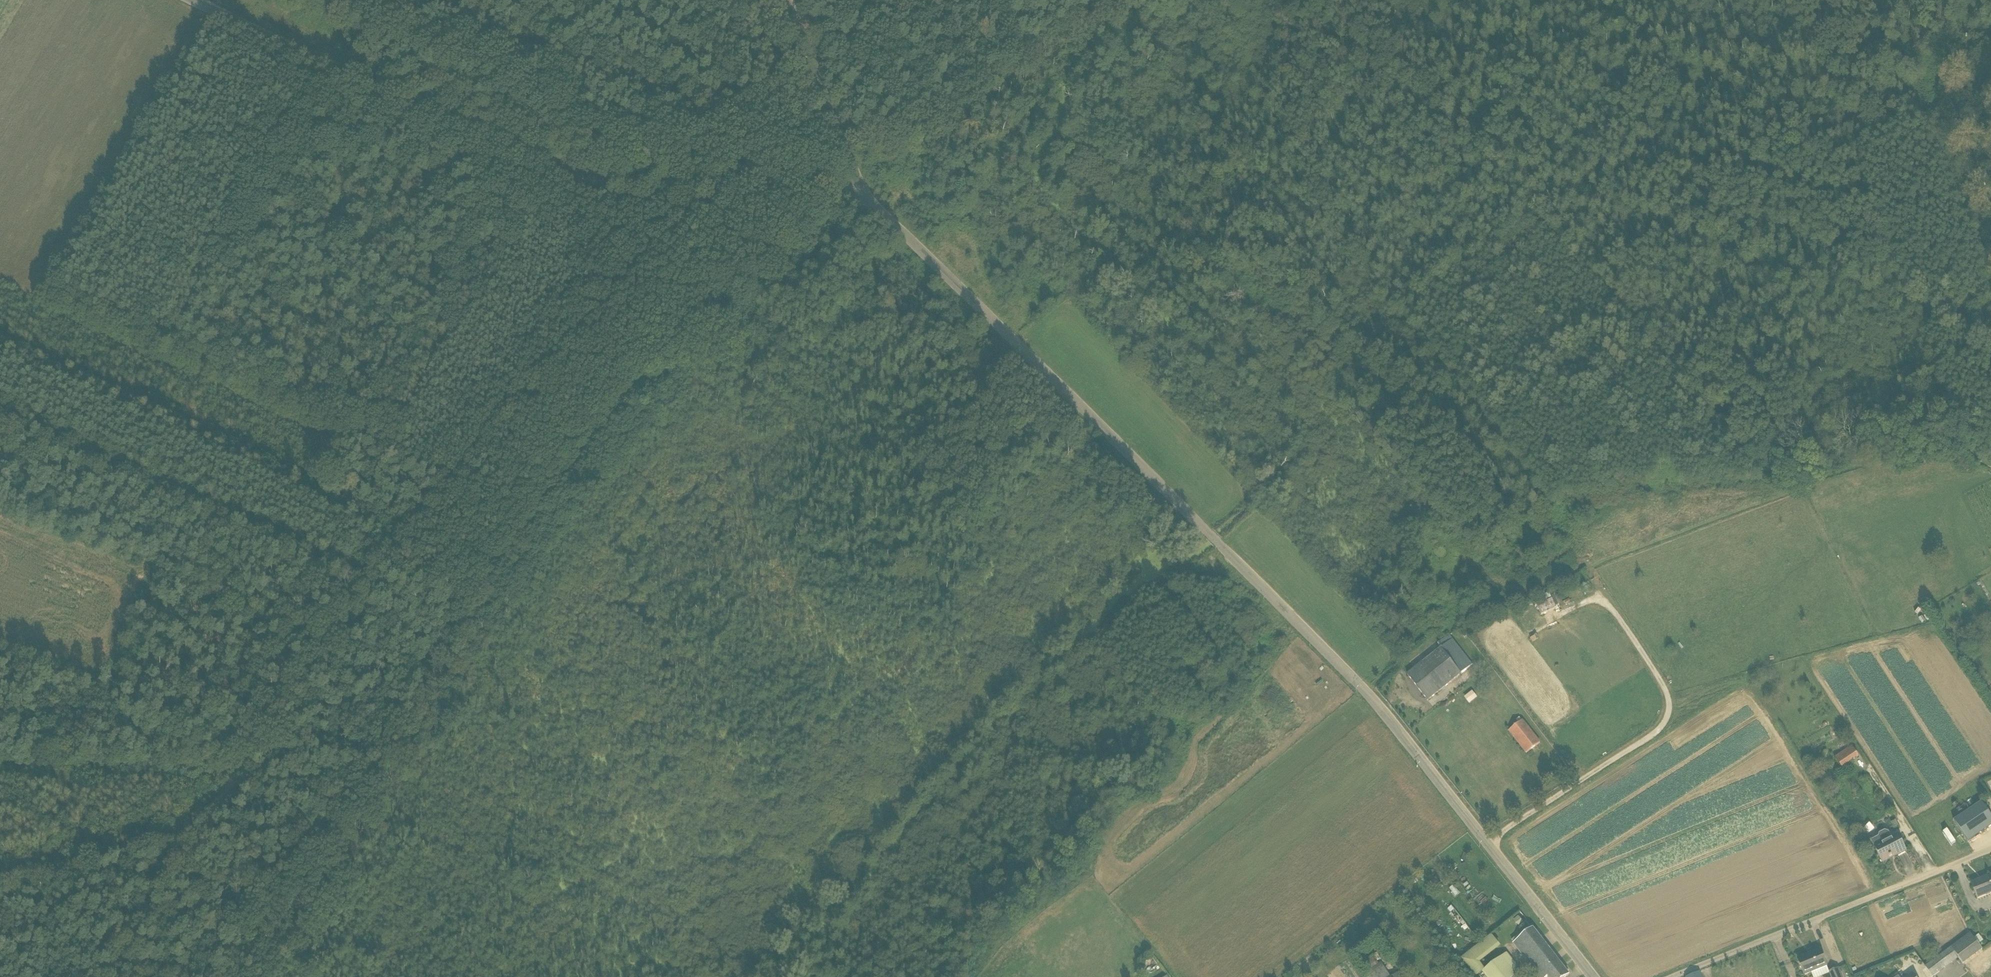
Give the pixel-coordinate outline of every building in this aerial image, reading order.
[(1552,599),(1537,606),(1542,616),(1557,609),(1552,599)] [(1469,668),(1473,665),(1450,636),(1438,643),(1442,648),(1408,675),(1428,701),(1469,668)] [(1469,704),(1478,698),(1473,691),(1464,698),(1469,704)] [(1523,721),(1510,731),(1527,753),(1540,743),(1523,721)] [(1836,759),(1842,767),(1859,756),(1853,748),(1836,759)] [(1990,827),(1990,816),(1982,803),(1954,821),(1968,842),(1990,827)] [(1872,841),(1875,847),(1883,863),(1906,852),(1898,835),(1891,838),(1888,832),(1885,831),(1880,834),(1879,837),(1872,841)] [(1972,884),(1978,899),(1990,893),(1990,876),(1972,884)] [(1460,894),(1454,886),(1450,889),(1456,897),(1460,894)] [(1524,923),(1519,917),(1514,920),(1519,926),(1524,923)] [(1535,930),(1533,929),(1514,944),(1540,976),(1547,976),(1548,976),(1566,976),(1569,975),(1535,930)] [(1480,963),(1500,947),(1491,935),(1461,959),(1475,976),(1476,976),(1482,972),(1485,970),(1480,963)] [(1958,958),(1951,948),(1926,967),(1933,976),(1958,958)] [(1829,974),(1829,973),(1827,967),(1820,950),(1798,959),(1804,975),(1811,972),(1813,976),(1822,976),(1829,974)] [(1521,972),(1504,953),(1485,970),(1482,972),(1486,976),(1515,976),(1521,972)] [(1364,973),(1367,976),(1391,976),(1383,965),(1382,966),(1380,963),(1364,973)] [(1839,969),(1830,972),(1829,973),(1829,974),(1831,976),(1842,976),(1839,969)]
